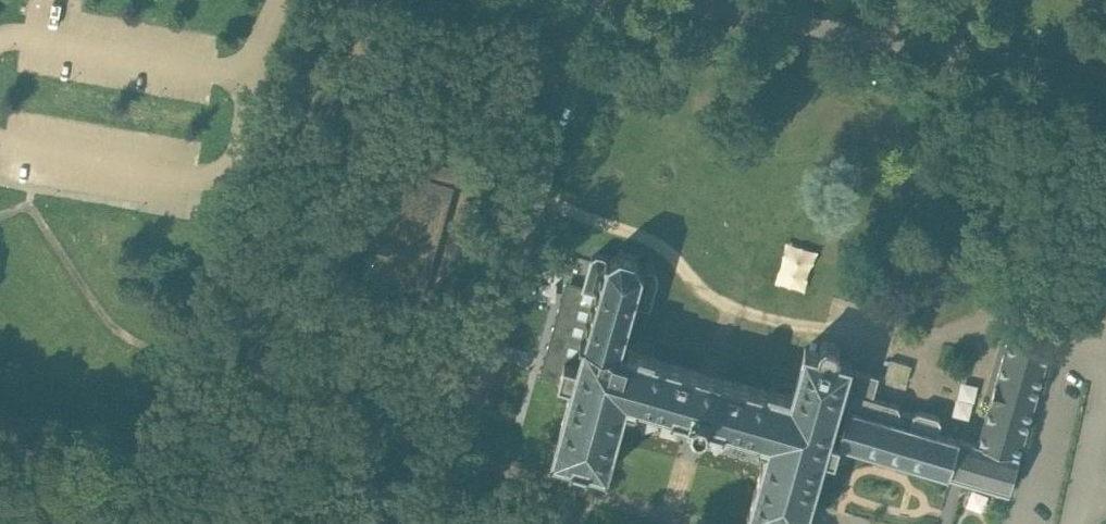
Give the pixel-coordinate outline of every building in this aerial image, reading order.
[(414,138),(409,154),(399,151),(362,281),(422,298),(455,184),(441,180),(445,164),(423,158),(428,142),(414,138)] [(1043,373),(1050,350),(1008,337),(979,442),(937,430),(940,421),(939,416),(919,411),(916,413),(901,408),(898,403),(872,396),(878,375),(849,367),(851,361),(838,357),(839,350),(834,342),(827,340),(819,344),(817,351),(803,346),(790,393),(644,351),(628,345),(627,348),(622,347),(635,302),(650,306),(659,276),(656,269),(643,267),(637,254),(622,250),(611,262),(609,258),(598,254),(592,262),(584,289),(600,293),(590,325),(576,321),(559,379),(572,382),(551,456),(609,473),(628,405),(635,407),(638,406),(639,402),(759,436),(758,440),(767,445),(748,512),(790,523),(806,523),(825,453),(843,458),(847,444),(1009,491),(1031,413),(1043,373)]
